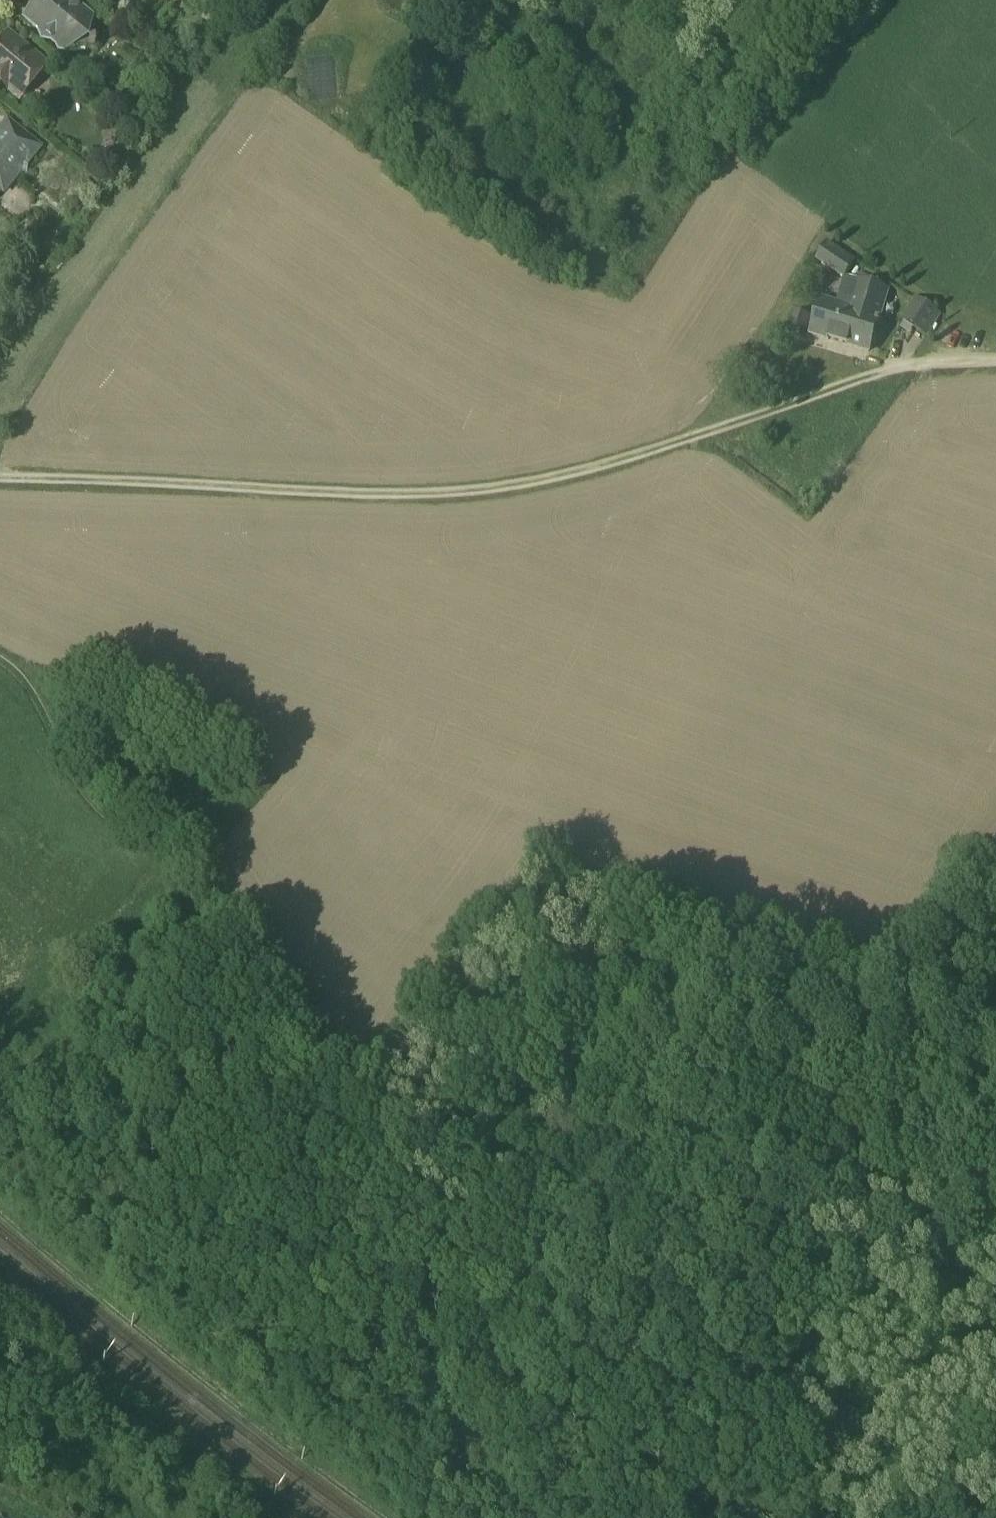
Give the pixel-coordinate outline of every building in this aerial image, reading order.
[(61,1),(88,25),(98,14),(104,19),(105,19),(104,19),(122,0),(62,0),(61,1)] [(170,0),(152,0),(165,10),(172,2),(170,0)] [(42,3),(30,4),(32,37),(36,36),(48,22),(55,29),(55,16),(42,3)] [(55,29),(48,22),(36,36),(32,37),(32,45),(23,57),(42,72),(41,77),(47,77),(53,82),(54,88),(60,88),(90,85),(88,55),(76,46),(76,41),(70,41),(55,29)] [(4,72),(0,77),(0,122),(1,123),(7,116),(22,128),(40,106),(25,94),(28,91),(4,72)] [(0,163),(0,209),(8,216),(35,183),(5,157),(0,163)] [(863,314),(835,296),(825,312),(852,330),(863,314)] [(894,343),(853,331),(845,358),(829,353),(819,386),(877,403),(885,376),(888,377),(889,374),(886,373),(894,343)] [(817,369),(803,364),(798,378),(813,382),(817,369)] [(819,546),(814,542),(806,551),(811,555),(819,546)]
